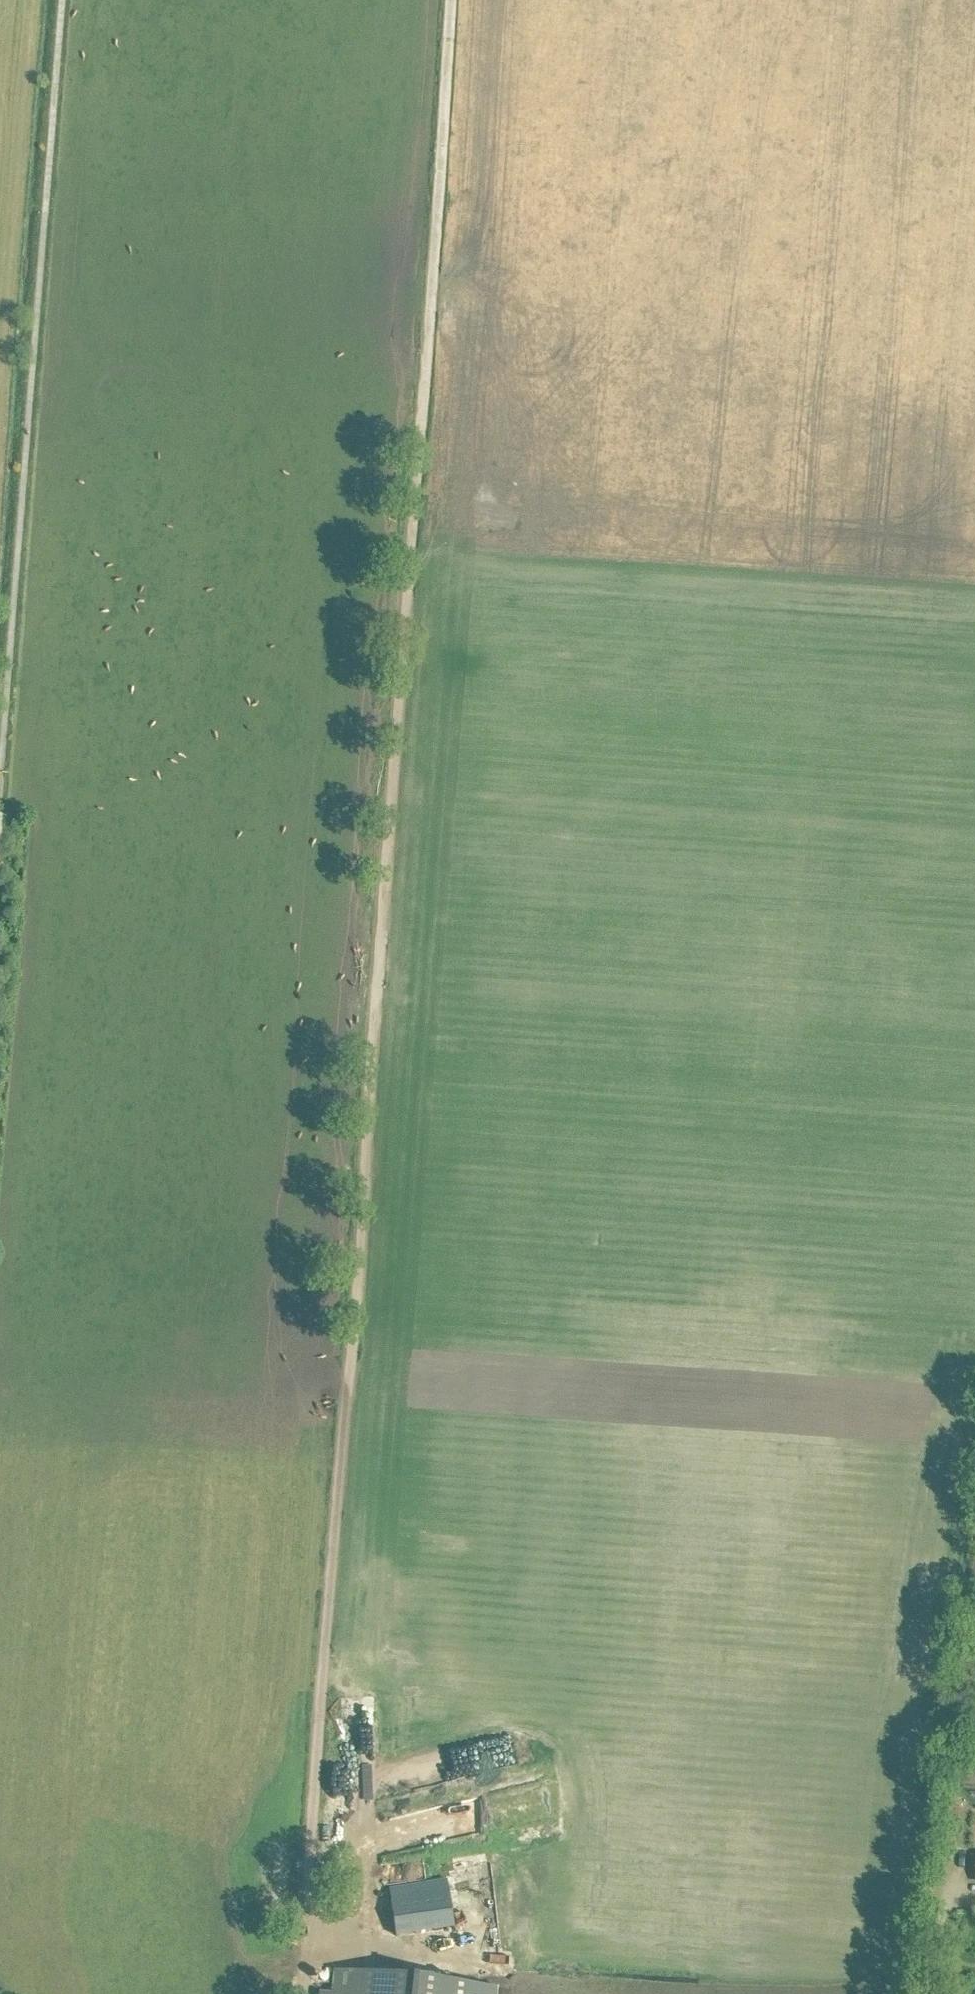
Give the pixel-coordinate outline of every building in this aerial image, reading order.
[(455,1931),(447,1882),(390,1891),(398,1940),(455,1931)] [(338,1974),(335,1993),(494,1993),(494,1992),(338,1974)]
